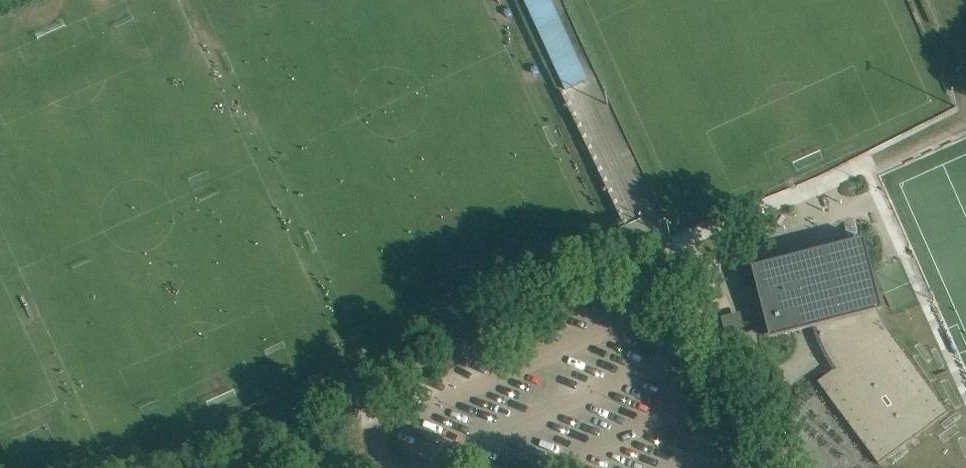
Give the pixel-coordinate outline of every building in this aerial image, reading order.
[(565,37),(549,0),(523,0),(543,46),(565,37)] [(837,194),(797,205),(809,250),(849,239),(837,194)] [(773,334),(812,324),(813,328),(815,334),(817,340),(819,345),(824,356),(827,361),(833,370),(818,382),(879,464),(949,412),(887,329),(885,326),(883,322),(882,319),(879,311),(863,250),(759,277),(773,334)]
